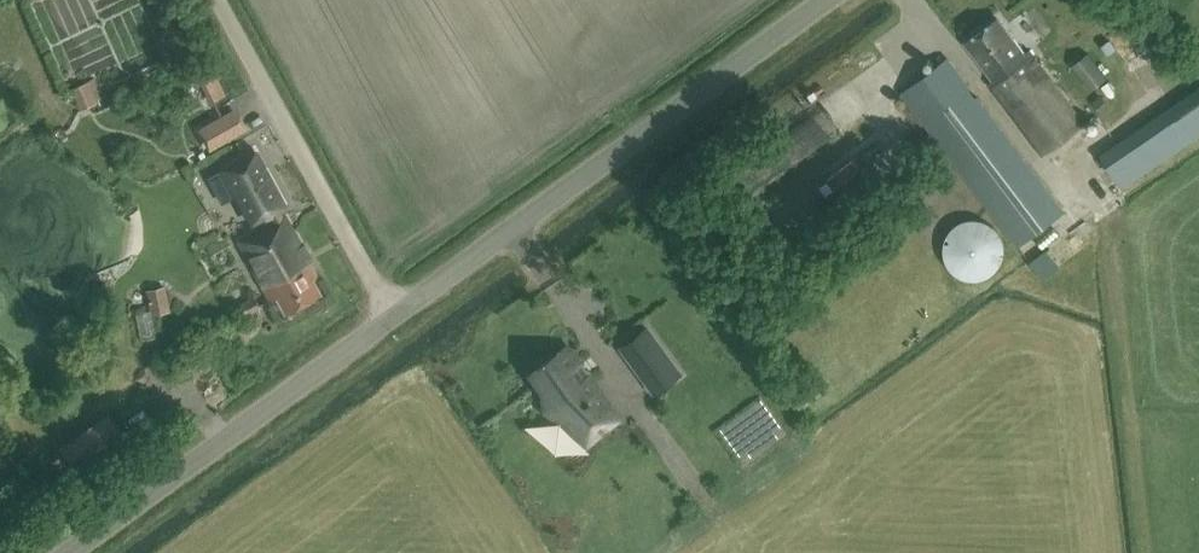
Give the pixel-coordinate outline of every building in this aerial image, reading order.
[(1085,122),(1030,48),(1025,52),(998,17),(966,41),(994,79),(989,83),(1042,154),(1085,122)] [(1088,52),(1071,64),(1091,89),(1107,77),(1088,52)] [(901,92),(1017,246),(1066,210),(979,95),(978,96),(952,61),(942,69),(938,64),(901,92)] [(226,95),(217,73),(200,81),(210,102),(226,95)] [(99,87),(95,77),(70,88),(79,110),(97,102),(92,90),(99,87)] [(1198,124),(1198,83),(1160,106),(1177,136),(1198,124)] [(766,156),(784,176),(809,154),(791,135),(766,156)] [(273,222),(281,218),(275,207),(284,203),(253,145),(219,163),(249,221),(267,211),(273,222)] [(317,274),(311,261),(310,262),(285,216),(281,218),(273,222),(238,240),(270,301),(277,297),(284,312),(320,293),(312,277),(317,274)] [(1004,259),(1005,243),(998,228),(985,219),(969,218),(954,225),(945,238),(944,254),(950,268),(964,278),(980,279),(994,272),(1004,259)] [(1081,229),(1039,258),(1051,274),(1092,245),(1081,229)] [(165,286),(145,290),(150,315),(169,312),(165,286)] [(259,308),(254,300),(244,305),(248,313),(259,308)] [(655,339),(646,327),(621,344),(630,356),(655,339)] [(553,404),(573,431),(581,424),(591,437),(591,438),(592,439),(618,419),(586,374),(583,376),(576,367),(579,365),(566,347),(530,372),(552,402),(553,404)] [(212,348),(192,359),(214,400),(234,389),(212,348)] [(110,403),(65,434),(77,452),(122,421),(110,403)] [(67,459),(82,481),(131,448),(115,426),(67,459)]
